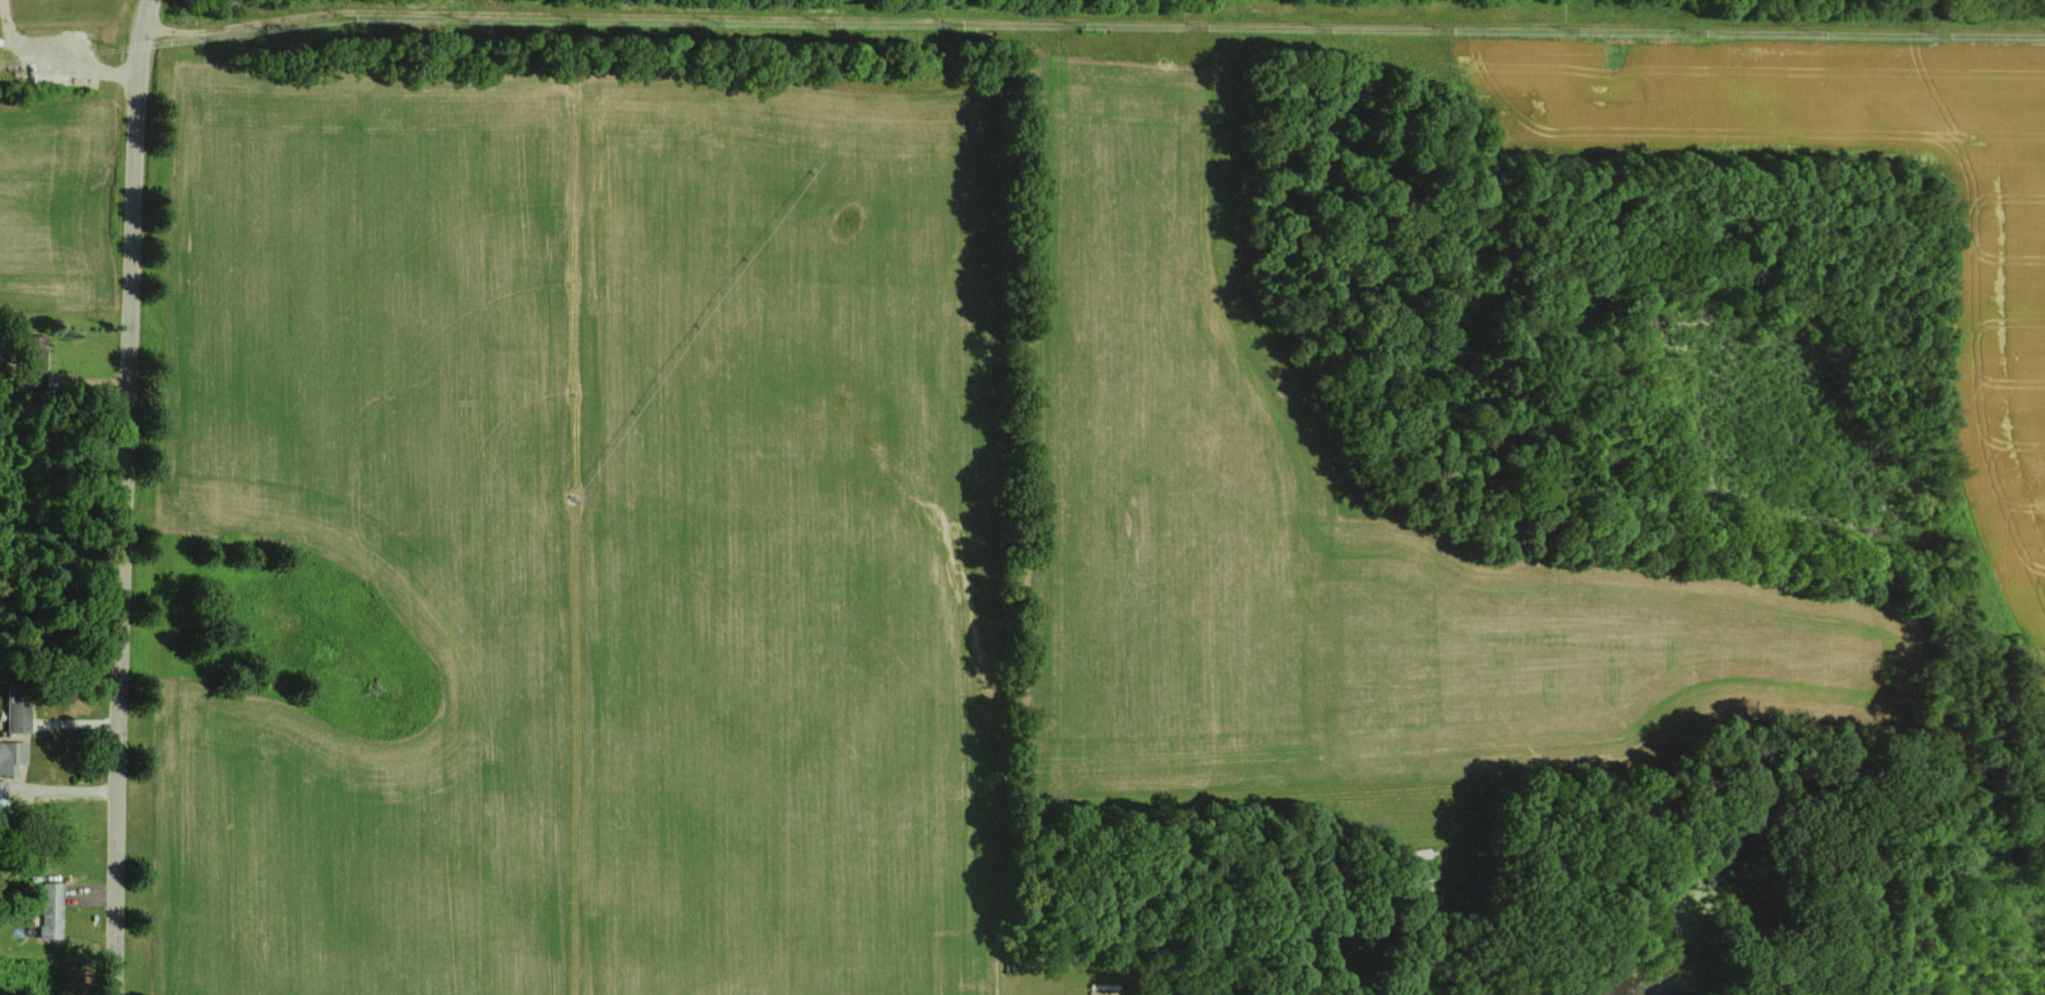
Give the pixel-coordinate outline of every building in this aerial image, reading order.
[(30,732),(30,693),(7,693),(8,732),(30,732)] [(27,763),(26,741),(0,742),(0,776),(18,775),(18,764),(27,763)] [(62,938),(63,883),(42,882),(41,938),(62,938)]
